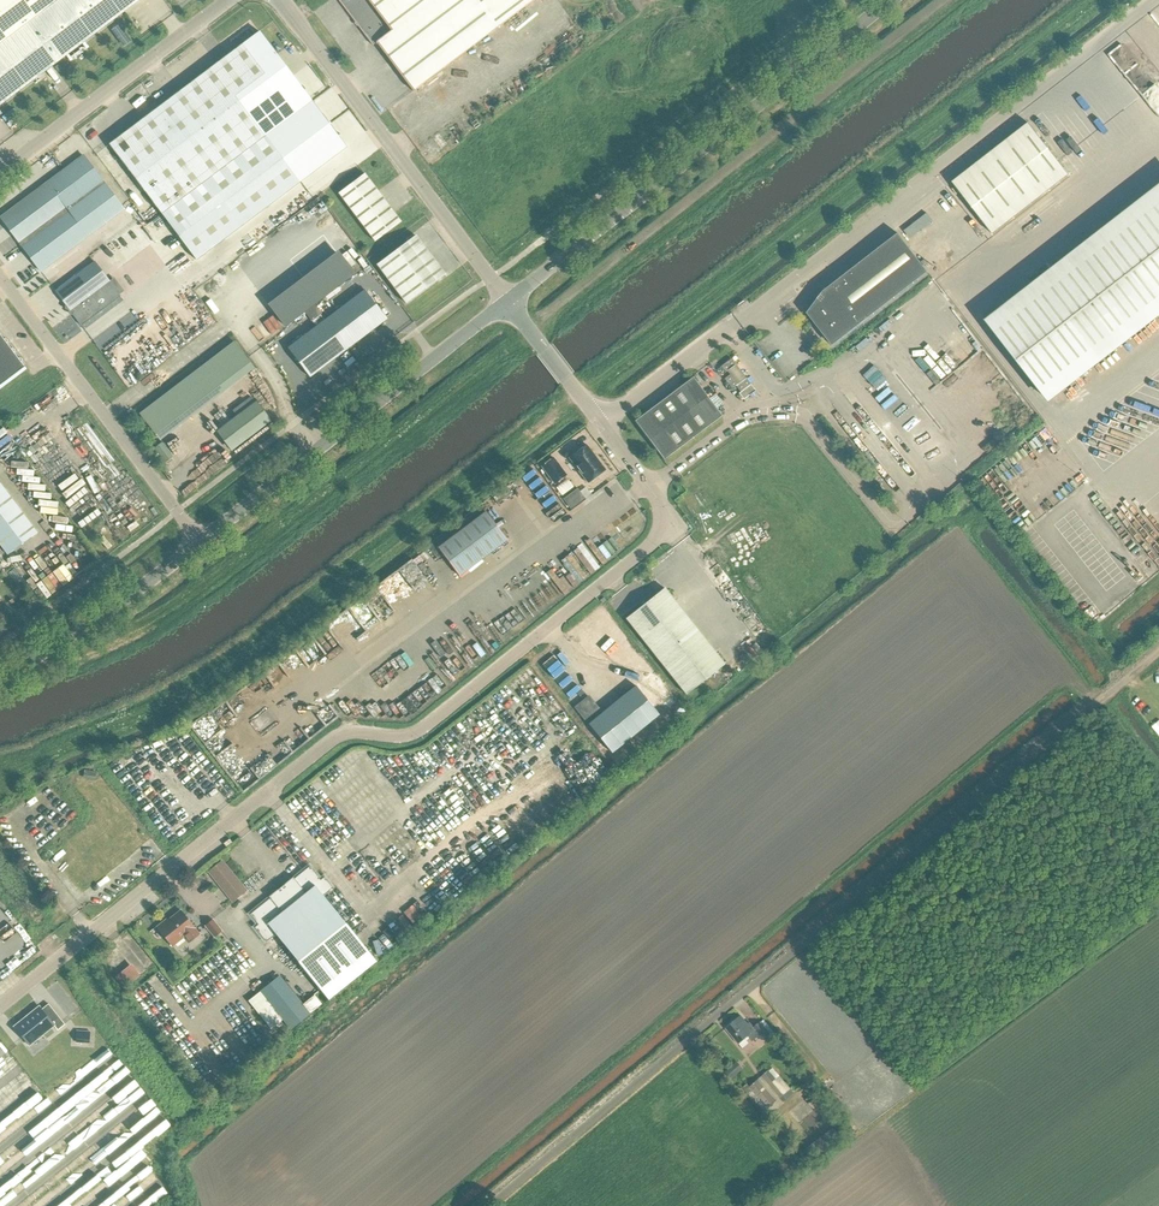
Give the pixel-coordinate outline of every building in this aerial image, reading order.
[(140,0),(0,0),(0,106),(140,0)] [(413,92),(535,0),(338,0),(373,46),(376,43),(413,92)] [(170,100),(110,145),(162,214),(311,102),(259,33),(228,56),(225,59),(216,65),(183,91),(170,100)] [(311,102),(162,214),(196,261),(346,148),(311,102)] [(1029,123),(953,182),(993,234),(1069,175),(1029,123)] [(83,156),(65,170),(1,218),(42,272),(124,210),(83,156)] [(375,242),(401,222),(364,174),(339,193),(375,242)] [(1048,400),(1158,313),(1158,190),(988,323),(1048,400)] [(907,237),(932,222),(927,213),(901,228),(907,237)] [(121,266),(150,245),(134,223),(105,245),(121,266)] [(808,314),(833,346),(928,272),(899,234),(824,291),(808,314)] [(445,275),(415,236),(377,265),(406,304),(445,275)] [(336,253),(262,301),(278,326),(354,277),(347,267),(353,263),(346,252),(338,257),(336,253)] [(82,327),(121,297),(95,262),(56,292),(67,306),(67,307),(82,327)] [(348,348),(387,319),(365,290),(326,319),(348,348)] [(304,311),(314,324),(323,317),(317,310),(312,304),(304,311)] [(310,378),(348,348),(326,319),(287,348),(310,378)] [(73,336),(64,320),(54,325),(63,342),(73,336)] [(0,335),(0,389),(26,369),(0,335)] [(234,343),(135,410),(154,438),(253,371),(234,343)] [(724,379),(732,389),(734,387),(743,400),(755,391),(731,359),(721,366),(728,376),(724,379)] [(873,367),(862,374),(868,382),(874,378),(873,376),(878,373),(873,367)] [(722,416),(693,378),(635,421),(664,460),(722,416)] [(259,405),(220,435),(232,450),(270,421),(259,405)] [(171,455),(162,443),(154,449),(163,461),(171,455)] [(569,458),(588,483),(605,470),(586,445),(569,458)] [(554,456),(541,466),(555,485),(567,475),(554,456)] [(567,481),(556,488),(560,494),(571,487),(567,481)] [(8,555),(37,533),(0,483),(0,545),(8,555)] [(569,509),(583,498),(575,487),(561,499),(569,509)] [(507,540),(485,512),(437,548),(459,577),(507,540)] [(724,664),(664,588),(626,619),(686,695),(724,664)] [(611,753),(659,715),(636,686),(602,713),(589,697),(575,708),(611,753)] [(95,780),(96,772),(84,770),(83,778),(95,780)] [(235,900),(246,891),(222,861),(211,870),(235,900)] [(328,999),(376,961),(323,896),(333,888),(324,877),(320,880),(310,866),(294,878),(293,877),(269,896),(270,898),(250,914),(258,924),(254,927),(266,942),(276,934),(328,999)] [(188,943),(199,934),(181,910),(167,921),(166,920),(157,927),(172,946),(184,937),(188,943)] [(214,937),(222,931),(213,920),(205,926),(214,937)] [(131,964),(115,977),(124,989),(140,976),(131,964)] [(176,969),(168,974),(174,982),(182,977),(176,969)] [(279,976),(260,991),(291,1029),(310,1014),(303,1005),(279,976)] [(58,1030),(65,1025),(49,1004),(42,1009),(40,1007),(15,1027),(29,1045),(54,1025),(58,1030)] [(748,1024),(741,1016),(726,1028),(739,1043),(739,1044),(749,1036),(753,1041),(761,1035),(764,1040),(771,1034),(770,1034),(774,1031),(764,1019),(761,1022),(754,1027),(750,1023),(748,1024)] [(89,1044),(90,1031),(76,1030),(76,1043),(89,1044)] [(120,1114),(129,1128),(82,1161),(86,1168),(152,1122),(154,1126),(150,1129),(155,1135),(170,1125),(163,1114),(160,1116),(120,1058),(84,1083),(91,1093),(34,1133),(40,1141),(102,1097),(106,1102),(87,1115),(92,1122),(111,1109),(116,1117),(120,1114)] [(739,1072),(733,1065),(725,1072),(732,1079),(739,1072)] [(750,1087),(768,1107),(790,1089),(780,1077),(777,1079),(770,1070),(750,1087)] [(808,1102),(814,1095),(811,1091),(804,1098),(808,1102)] [(12,1139),(3,1123),(0,1125),(0,1147),(12,1139)] [(168,1193),(142,1158),(146,1155),(141,1148),(148,1142),(144,1137),(68,1194),(77,1205),(82,1205),(85,1204),(86,1205),(150,1205),(168,1193)] [(807,1154),(812,1161),(831,1148),(825,1140),(807,1154)] [(32,1193),(32,1185),(36,1185),(36,1178),(47,1170),(31,1149),(31,1147),(19,1147),(14,1151),(10,1146),(0,1153),(0,1188),(5,1195),(0,1199),(0,1205),(41,1205),(32,1193)]
